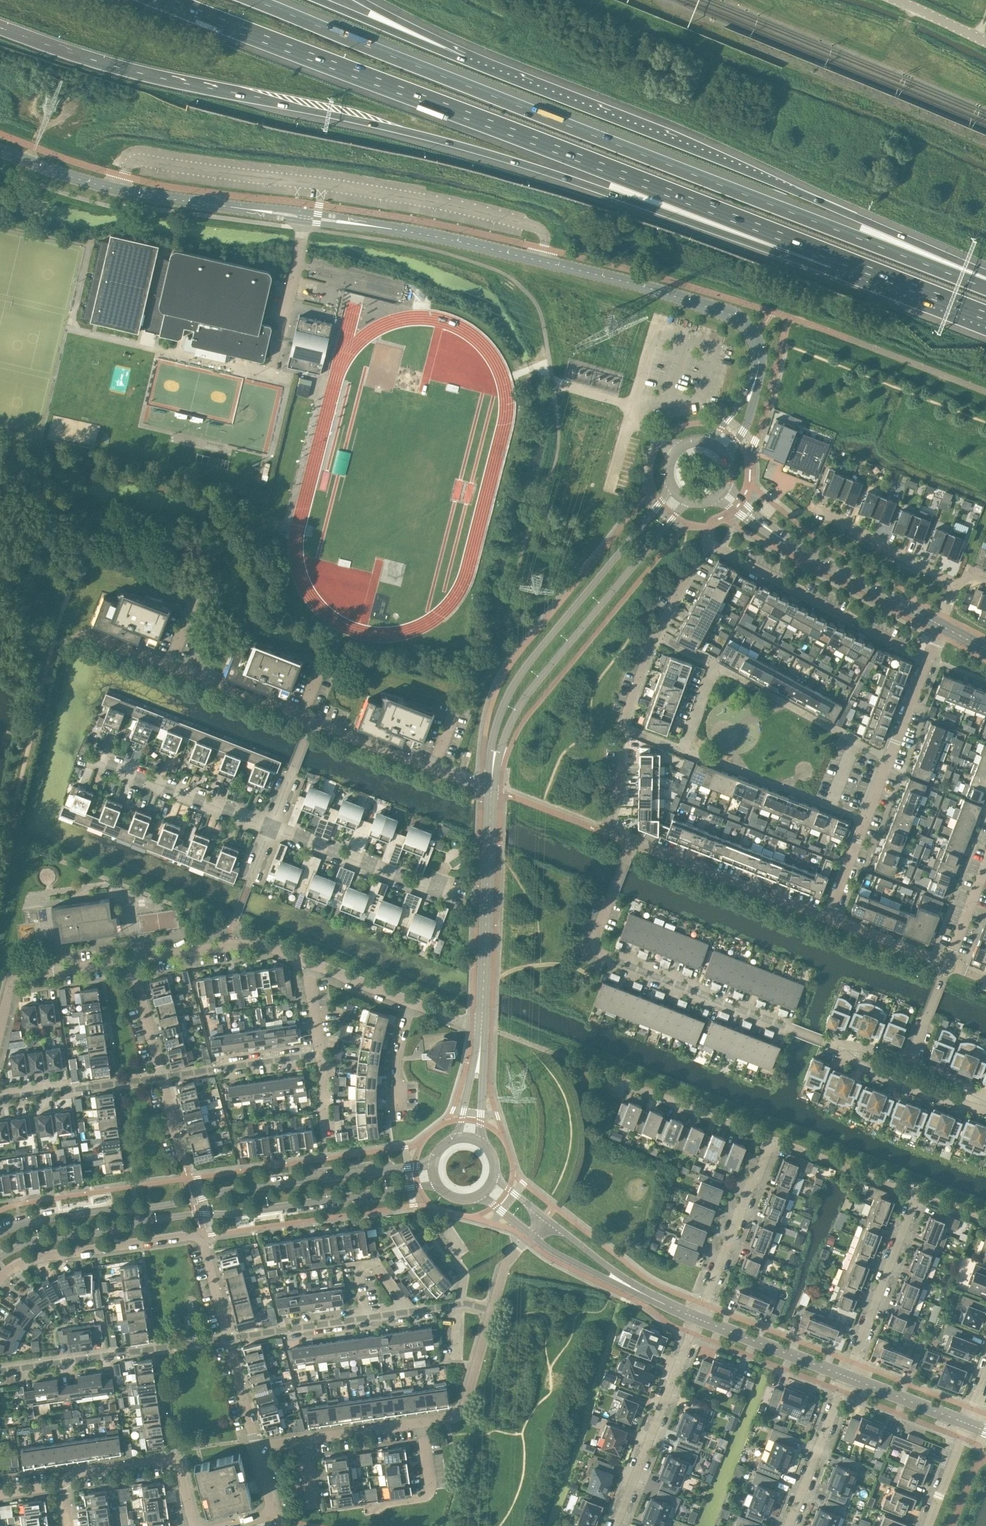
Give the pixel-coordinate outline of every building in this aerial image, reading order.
[(101,241),(83,319),(139,332),(140,328),(145,329),(153,295),(161,297),(170,260),(160,258),(163,246),(111,234),(109,243),(101,241)] [(145,329),(144,330),(177,338),(178,338),(179,338),(180,338),(181,338),(181,337),(182,337),(182,336),(183,335),(185,327),(195,329),(192,341),(192,342),(192,343),(192,344),(193,344),(193,345),(194,345),(197,346),(195,351),(195,352),(195,354),(225,361),(225,358),(228,359),(229,360),(229,359),(230,353),(261,360),(261,361),(262,361),(262,360),(263,360),(264,360),(264,359),(265,358),(271,329),(272,328),(271,327),(271,326),(270,325),(269,325),(261,323),(272,279),(272,278),(272,277),(272,276),(271,275),(271,274),(271,273),(270,273),(270,272),(269,272),(269,271),(268,271),(267,271),(266,270),(179,250),(178,250),(177,250),(176,250),(175,250),(174,251),(173,251),(173,252),(172,252),(172,253),(171,253),(171,254),(171,255),(170,260),(161,297),(153,295),(145,329)] [(287,367),(320,374),(332,323),(299,316),(287,367)] [(776,418),(763,452),(785,460),(784,462),(817,475),(829,444),(797,432),(797,430),(794,428),(795,425),(776,418)] [(830,495),(840,498),(848,478),(834,472),(830,483),(827,482),(822,494),(830,497),(830,495)] [(849,504),(855,507),(860,495),(858,494),(862,483),(848,478),(840,498),(850,502),(849,504)] [(864,513),(874,517),(882,496),(868,491),(864,502),(862,501),(857,513),(864,515),(864,513)] [(883,523),(889,525),(894,513),(892,513),(896,502),(882,496),(874,517),(884,521),(883,523)] [(898,532),(908,535),(916,515),(902,509),(898,520),(896,519),(891,531),(898,534),(898,532)] [(916,515),(908,535),(918,539),(917,541),(923,544),(928,532),(926,531),(930,520),(932,514),(918,509),(916,515)] [(932,550),(942,554),(950,533),(936,528),(932,539),(930,538),(925,550),(932,552),(932,550)] [(951,560),(958,563),(963,551),(960,549),(966,533),(952,528),(950,533),(942,554),(952,557),(951,560)] [(718,559),(712,570),(714,571),(732,581),(737,584),(742,575),(736,572),(738,570),(718,559)] [(712,570),(707,580),(708,580),(727,591),(732,581),(714,571),(712,570)] [(742,575),(737,584),(752,592),(757,583),(742,575)] [(707,580),(702,590),(704,591),(722,600),(727,591),(708,580),(707,580)] [(750,602),(760,607),(770,589),(763,585),(762,587),(759,586),(760,584),(750,602)] [(760,607),(769,612),(779,594),(772,590),(771,592),(769,591),(770,589),(760,607)] [(702,590),(697,599),(717,610),(722,600),(704,591),(702,590)] [(97,614),(93,624),(138,641),(142,632),(143,629),(150,632),(147,640),(148,641),(150,637),(158,641),(171,607),(153,601),(152,604),(134,597),(134,596),(119,592),(124,594),(121,602),(104,595),(100,606),(104,608),(101,616),(97,614)] [(739,597),(747,601),(750,596),(742,592),(739,597)] [(966,599),(971,601),(970,603),(983,608),(979,616),(979,617),(978,619),(985,623),(985,593),(985,594),(982,592),(981,593),(982,593),(981,596),(974,593),(973,594),(969,593),(966,599)] [(767,616),(777,621),(779,617),(789,599),(782,596),(781,597),(778,596),(779,594),(769,612),(767,616)] [(736,602),(744,606),(747,601),(739,597),(736,602)] [(697,599),(692,608),(716,622),(718,623),(724,613),(717,610),(697,599)] [(779,617),(788,622),(798,604),(791,601),(790,603),(788,602),(789,599),(779,617)] [(788,622),(798,627),(808,609),(801,606),(800,608),(797,607),(798,605),(798,604),(788,622)] [(692,608),(687,618),(711,631),(716,622),(692,608)] [(798,627),(807,633),(817,615),(810,611),(809,613),(807,612),(808,610),(808,609),(798,627)] [(729,616),(736,620),(739,615),(731,611),(729,616)] [(807,633),(817,638),(827,620),(820,616),(819,618),(816,617),(817,615),(807,633)] [(726,621),(734,625),(736,620),(729,616),(726,621)] [(687,618),(682,628),(683,629),(701,638),(706,640),(711,631),(688,619),(687,618)] [(817,638),(826,643),(836,625),(829,621),(828,623),(826,622),(827,620),(817,638)] [(737,625),(735,629),(745,634),(747,630),(737,625)] [(826,643),(836,648),(846,630),(839,626),(838,628),(835,627),(836,625),(826,643)] [(682,628),(675,640),(676,640),(696,649),(697,647),(701,649),(706,640),(701,638),(683,629),(682,628)] [(718,635),(726,639),(729,634),(721,630),(718,635)] [(836,648),(845,653),(855,635),(848,631),(847,633),(845,632),(846,630),(836,648)] [(715,640),(723,645),(726,639),(718,635),(715,640)] [(845,653),(855,658),(865,640),(858,637),(857,638),(854,637),(855,635),(845,653)] [(853,662),(863,667),(874,646),(867,642),(866,644),(864,643),(865,640),(855,658),(853,662)] [(229,666),(225,675),(270,693),(274,683),(275,680),(282,683),(279,692),(280,692),(281,689),(290,692),(303,658),(303,659),(303,658),(284,653),(284,655),(266,649),(266,647),(251,643),(250,643),(256,645),(253,653),(236,647),(232,657),(236,659),(233,667),(229,666)] [(729,664),(737,648),(728,643),(719,659),(719,660),(725,664),(725,663),(729,664)] [(710,650),(718,654),(721,649),(713,644),(710,650)] [(738,670),(747,654),(737,648),(729,664),(728,665),(734,669),(735,668),(738,670)] [(871,658),(888,665),(892,654),(877,648),(871,658)] [(661,672),(675,677),(681,660),(668,655),(667,654),(661,672)] [(748,675),(756,659),(747,654),(738,670),(738,671),(744,674),(744,673),(748,675)] [(890,665),(908,672),(912,661),(892,654),(888,665),(889,665),(890,665)] [(757,680),(766,664),(756,659),(748,675),(747,676),(753,679),(754,678),(757,680)] [(681,660),(675,677),(689,682),(695,665),(695,664),(694,665),(681,660)] [(767,685),(775,669),(766,664),(757,680),(757,681),(763,684),(763,683),(767,685)] [(886,675),(904,682),(908,672),(890,665),(889,665),(886,675)] [(776,690),(785,674),(775,669),(767,685),(766,686),(772,689),(773,688),(776,690)] [(654,689),(669,694),(675,677),(661,672),(654,689)] [(882,685),(900,692),(904,682),(886,675),(881,673),(877,683),(882,685)] [(786,695),(794,679),(785,674),(776,690),(776,691),(782,695),(782,694),(786,695)] [(947,696),(954,678),(943,674),(936,692),(947,696)] [(795,700),(804,684),(806,680),(797,675),(794,679),(786,695),(785,696),(791,700),(792,699),(795,700)] [(675,677),(669,694),(683,699),(689,682),(675,677)] [(955,703),(964,682),(954,678),(947,696),(945,699),(955,703)] [(966,707),(974,685),(964,682),(955,703),(966,707)] [(805,706),(813,690),(804,684),(795,700),(795,701),(801,705),(801,704),(805,706)] [(878,695),(896,702),(900,692),(882,685),(878,695)] [(976,711),(984,689),(974,685),(966,707),(976,711)] [(648,706),(662,711),(669,694),(654,689),(648,706)] [(985,715),(985,690),(984,689),(976,711),(985,715)] [(814,711),(823,695),(813,690),(805,706),(804,707),(810,710),(811,709),(814,711)] [(102,726),(102,727),(109,730),(121,699),(106,693),(102,704),(109,707),(105,718),(102,726)] [(361,717),(357,726),(402,744),(406,734),(407,732),(414,735),(411,743),(412,743),(413,740),(422,743),(435,710),(435,709),(416,704),(416,707),(398,700),(398,698),(383,694),(383,695),(388,696),(385,704),(368,698),(364,709),(368,710),(365,718),(361,717)] [(669,694),(662,711),(676,716),(683,699),(669,694)] [(824,716),(832,700),(823,695),(814,711),(814,712),(820,715),(820,714),(824,716)] [(874,705),(892,712),(896,702),(878,695),(874,705)] [(461,703),(467,706),(470,700),(463,698),(461,703)] [(121,699),(109,730),(117,733),(125,713),(131,715),(136,705),(121,699)] [(830,719),(834,721),(842,705),(832,700),(824,716),(823,717),(829,720),(830,719)] [(138,718),(131,738),(138,741),(150,710),(136,705),(131,715),(138,718)] [(870,715),(888,722),(892,712),(874,705),(870,715)] [(643,724),(656,729),(662,711),(648,706),(642,724),(643,724)] [(150,710),(138,741),(146,744),(154,724),(161,726),(165,716),(150,710)] [(669,734),(670,734),(676,716),(662,711),(656,729),(669,734)] [(836,724),(841,726),(846,717),(841,714),(836,724)] [(866,725),(884,732),(888,722),(870,715),(866,725)] [(100,716),(97,724),(102,726),(105,718),(100,716)] [(168,729),(160,749),(167,752),(179,721),(165,716),(161,726),(168,729)] [(179,721),(167,752),(175,755),(181,740),(188,743),(190,738),(194,727),(179,721)] [(931,722),(927,733),(944,739),(944,740),(946,740),(950,730),(931,722)] [(862,736),(880,743),(884,732),(866,725),(862,736)] [(197,740),(189,760),(197,763),(208,733),(194,727),(190,738),(197,740)] [(208,733),(197,763),(204,766),(210,751),(217,754),(223,738),(208,733)] [(927,733),(923,743),(943,751),(947,741),(946,740),(944,740),(944,739),(927,733)] [(223,738),(217,754),(224,757),(218,772),(226,775),(237,744),(223,738)] [(923,743),(919,753),(936,759),(939,761),(943,751),(923,743)] [(237,744),(226,775),(233,778),(239,763),(246,765),(248,760),(252,750),(237,744)] [(255,763),(247,783),(255,786),(267,755),(252,750),(248,760),(255,763)] [(640,752),(640,764),(660,764),(660,753),(640,752)] [(919,753),(915,763),(932,769),(935,771),(939,761),(936,759),(919,753)] [(978,764),(985,767),(985,756),(982,754),(981,754),(978,764)] [(267,755),(255,786),(262,789),(264,783),(272,786),(281,761),(267,755)] [(684,773),(689,775),(694,761),(689,760),(684,773)] [(697,763),(690,780),(701,784),(707,767),(708,765),(701,763),(701,764),(697,763)] [(915,763),(911,773),(928,780),(932,769),(915,763)] [(971,773),(974,774),(985,779),(985,767),(978,764),(975,763),(971,773)] [(640,764),(639,774),(659,775),(660,764),(640,764)] [(707,767),(701,784),(711,787),(717,770),(718,769),(711,767),(711,768),(707,767)] [(717,770),(711,787),(721,791),(727,774),(728,773),(721,771),(721,772),(717,770)] [(639,774),(639,785),(659,786),(659,775),(639,774)] [(727,774),(721,791),(731,795),(737,778),(738,777),(731,775),(731,776),(727,774)] [(970,784),(985,790),(985,779),(974,774),(970,784)] [(910,777),(906,787),(923,794),(927,796),(931,785),(910,777)] [(737,778),(731,795),(741,799),(748,782),(748,781),(741,779),(741,780),(737,778)] [(741,799),(739,804),(749,808),(751,803),(758,786),(758,785),(752,782),(751,784),(748,782),(741,799)] [(961,793),(983,801),(985,793),(985,790),(970,784),(965,782),(961,793)] [(73,785),(70,793),(75,795),(78,787),(73,785)] [(639,785),(639,796),(659,796),(659,786),(639,785)] [(302,807),(312,811),(320,789),(310,786),(306,797),(299,794),(292,812),(299,815),(302,807)] [(758,786),(751,803),(761,807),(768,790),(768,789),(762,786),(761,787),(758,786)] [(59,814),(74,820),(86,790),(78,787),(75,795),(71,807),(63,804),(59,814)] [(906,787),(902,798),(919,804),(923,794),(906,787)] [(318,823),(325,825),(333,807),(326,805),(330,793),(320,789),(312,811),(321,815),(318,823)] [(74,820),(89,826),(93,815),(86,812),(94,792),(86,790),(74,820)] [(768,790),(761,807),(771,811),(778,794),(778,793),(772,790),(771,791),(768,790)] [(778,794),(771,811),(781,815),(788,798),(788,797),(782,794),(781,795),(778,794)] [(639,796),(639,807),(659,807),(659,796),(639,796)] [(89,826),(103,831),(115,801),(107,798),(100,818),(93,815),(89,826)] [(336,820),(345,824),(354,802),(344,798),(339,810),(333,807),(325,825),(333,828),(336,820)] [(781,815),(780,819),(789,823),(791,819),(798,802),(798,801),(792,798),(791,799),(788,798),(781,815)] [(902,798),(898,808),(915,814),(919,804),(902,798)] [(964,798),(960,809),(977,815),(981,805),(964,798)] [(103,831),(118,837),(122,826),(115,824),(123,804),(115,801),(103,831)] [(352,836),(359,839),(366,820),(360,818),(364,806),(354,802),(345,824),(355,828),(352,836)] [(798,802),(791,819),(801,823),(808,806),(808,805),(802,802),(801,803),(798,802)] [(808,806),(801,823),(811,827),(818,810),(818,808),(812,806),(812,807),(808,806)] [(639,807),(638,818),(659,818),(659,807),(639,807)] [(898,808),(894,818),(911,824),(915,814),(898,808)] [(118,837),(132,843),(144,812),(137,809),(129,829),(122,826),(118,837)] [(960,809),(956,819),(973,825),(977,815),(960,809)] [(818,810),(811,827),(821,830),(828,813),(818,810)] [(369,833),(379,837),(387,815),(377,811),(373,823),(366,820),(359,839),(366,841),(369,833)] [(147,848),(151,838),(153,833),(146,830),(152,815),(144,812),(132,843),(147,848)] [(828,813),(821,830),(832,834),(838,817),(828,813)] [(385,849),(393,852),(400,833),(393,831),(397,819),(387,815),(379,837),(388,841),(385,849)] [(838,817),(832,834),(842,838),(847,840),(851,829),(846,828),(849,821),(838,817)] [(666,837),(673,818),(672,818),(671,823),(669,826),(659,822),(659,818),(638,818),(638,826),(666,837)] [(677,841),(684,822),(673,818),(666,837),(669,838),(669,839),(677,841)] [(894,818),(890,828),(907,834),(911,824),(894,818)] [(956,819),(952,829),(970,835),(973,825),(956,819)] [(147,848),(161,854),(173,823),(166,820),(158,840),(151,838),(147,848)] [(688,846),(695,827),(684,822),(677,841),(677,842),(677,841),(680,843),(688,846)] [(173,823),(161,854),(176,860),(182,844),(184,840),(177,837),(181,826),(173,823)] [(403,846),(412,850),(421,828),(411,825),(406,836),(400,833),(393,852),(400,854),(403,846)] [(699,850),(706,831),(695,827),(688,846),(691,847),(699,850)] [(775,830),(774,834),(784,838),(785,834),(781,832),(782,829),(777,827),(775,830)] [(419,862),(427,865),(434,846),(427,844),(431,832),(421,828),(412,850),(422,854),(419,862)] [(890,828),(886,838),(903,844),(907,834),(890,828)] [(952,829),(949,839),(966,846),(970,835),(952,829)] [(710,854),(717,835),(706,831),(699,850),(702,851),(710,854)] [(176,860),(190,865),(202,835),(195,832),(189,847),(182,844),(176,860)] [(205,871),(209,860),(211,855),(204,853),(210,838),(202,835),(190,865),(205,871)] [(721,859),(728,840),(717,835),(710,854),(713,855),(713,856),(721,859)] [(944,837),(940,847),(962,856),(966,846),(949,839),(944,837)] [(886,838),(882,848),(899,854),(903,844),(886,838)] [(731,863),(739,844),(728,840),(721,859),(721,858),(724,860),(731,863)] [(205,871),(219,877),(231,846),(224,843),(216,863),(209,860),(205,871)] [(743,867),(750,848),(739,844),(731,863),(732,863),(735,864),(743,867)] [(231,846),(219,877),(234,882),(240,867),(233,864),(239,849),(231,846)] [(940,847),(936,857),(958,866),(962,856),(940,847)] [(754,871),(761,852),(750,848),(743,867),(746,868),(754,871)] [(826,848),(824,854),(829,856),(839,859),(841,855),(835,852),(835,851),(826,848)] [(882,848),(878,858),(895,865),(896,864),(897,865),(899,866),(903,856),(899,854),(882,848)] [(765,876),(772,857),(761,852),(754,871),(757,872),(757,873),(765,876)] [(276,853),(269,872),(276,874),(273,882),(283,886),(291,864),(282,860),(283,856),(276,853)] [(776,880),(783,861),(772,857),(765,876),(768,877),(776,880)] [(936,857),(932,867),(937,869),(954,876),(958,866),(936,857)] [(812,894),(820,897),(834,861),(826,858),(820,873),(817,871),(808,893),(809,893),(812,894)] [(893,876),(897,865),(896,864),(895,865),(878,858),(874,868),(893,876)] [(787,884),(794,865),(783,861),(776,880),(779,881),(787,884)] [(291,864),(283,886),(300,892),(302,885),(310,867),(302,864),(301,868),(291,864)] [(798,888),(805,869),(794,865),(787,884),(790,885),(798,888)] [(302,885),(300,892),(306,895),(317,899),(325,877),(315,873),(317,869),(310,867),(302,885)] [(808,893),(817,871),(816,871),(815,874),(805,869),(798,888),(798,889),(798,888),(801,890),(808,893)] [(933,879),(950,886),(954,876),(937,869),(933,879)] [(325,877),(317,899),(327,902),(329,895),(336,898),(343,880),(336,877),(334,881),(325,877)] [(931,878),(927,889),(946,896),(950,886),(933,879),(931,878)] [(343,880),(336,898),(343,900),(340,908),(350,912),(358,890),(349,886),(350,882),(343,880)] [(358,890),(350,912),(360,915),(363,908),(370,911),(377,893),(369,890),(368,894),(358,890)] [(377,893),(370,911),(376,913),(373,921),(384,925),(392,903),(383,899),(384,895),(377,893)] [(851,911),(862,915),(869,897),(858,893),(851,911)] [(862,915),(872,919),(879,901),(869,897),(862,915)] [(59,923),(62,940),(100,934),(98,918),(112,916),(109,898),(52,907),(54,924),(59,923)] [(872,919),(882,923),(889,905),(879,901),(872,919)] [(392,903),(384,925),(394,928),(397,921),(403,924),(410,906),(403,903),(402,906),(392,903)] [(882,923),(892,927),(899,909),(889,905),(882,923)] [(410,906),(403,924),(410,926),(407,934),(417,938),(426,916),(416,912),(418,908),(410,906)] [(902,931),(929,941),(939,914),(918,906),(915,914),(909,912),(902,931)] [(892,927),(902,931),(909,912),(899,909),(892,927)] [(632,941),(641,918),(630,914),(630,913),(629,913),(620,937),(627,939),(628,939),(631,940),(632,941)] [(426,916),(417,938),(427,942),(430,934),(437,937),(444,919),(437,916),(435,920),(426,916)] [(643,945),(652,922),(641,918),(632,941),(639,944),(639,943),(642,945),(643,945)] [(654,950),(663,927),(652,922),(643,945),(650,948),(653,949),(654,950)] [(666,954),(674,931),(663,927),(654,950),(661,952),(664,953),(664,954),(666,954)] [(677,958),(686,935),(674,931),(666,954),(672,957),(672,956),(676,958),(675,958),(677,958)] [(687,962),(688,963),(697,940),(686,935),(677,958),(683,961),(687,962)] [(983,960),(985,951),(985,938),(980,936),(972,956),(983,960)] [(698,967),(699,967),(709,944),(708,944),(697,940),(688,963),(695,965),(698,966),(698,967)] [(717,978),(725,955),(714,950),(705,973),(712,976),(715,977),(717,978)] [(728,982),(736,959),(725,955),(717,978),(723,980),(726,981),(728,982)] [(739,986),(748,963),(736,959),(728,982),(734,985),(734,984),(737,985),(737,986),(739,986)] [(750,991),(759,968),(748,963),(739,986),(745,989),(749,990),(748,990),(750,991)] [(283,966),(268,968),(271,983),(280,982),(282,992),(286,991),(286,994),(292,993),(289,969),(283,969),(283,966)] [(268,968),(254,970),(256,986),(257,985),(266,984),(267,994),(272,993),(271,983),(268,968)] [(761,995),(770,972),(759,968),(750,991),(756,993),(757,993),(760,994),(761,995)] [(181,971),(185,984),(191,982),(188,970),(181,971)] [(254,970),(240,973),(242,988),(252,986),(253,996),(258,995),(257,985),(256,986),(254,970)] [(771,999),(773,999),(781,976),(770,972),(761,995),(768,998),(768,997),(771,998),(771,999)] [(240,973),(226,975),(228,990),(237,988),(239,998),(244,997),(242,988),(240,973)] [(214,992),(223,990),(224,1000),(230,999),(228,990),(226,975),(211,977),(214,992)] [(150,981),(153,992),(170,988),(168,976),(150,981)] [(782,1003),(784,1004),(792,981),(781,976),(773,999),(779,1002),(782,1003)] [(209,992),(210,1002),(215,1001),(214,992),(211,977),(197,979),(199,994),(209,992)] [(595,1004),(606,1009),(615,986),(608,983),(605,982),(603,981),(594,1005),(595,1005),(595,1004)] [(793,1007),(795,1008),(804,985),(803,985),(792,981),(784,1004),(790,1006),(793,1007)] [(606,1009),(617,1013),(626,990),(619,988),(616,987),(616,986),(615,986),(606,1009)] [(82,1002),(100,999),(98,988),(80,990),(82,1002)] [(153,992),(156,1003),(173,998),(174,1000),(179,999),(178,994),(173,996),(170,988),(153,992)] [(617,1013),(628,1017),(637,994),(630,992),(627,991),(626,990),(617,1013)] [(628,1017),(639,1022),(648,999),(642,996),(641,997),(638,995),(637,994),(628,1017)] [(836,1023),(844,1026),(849,1014),(848,1014),(851,1005),(846,1003),(847,1001),(846,1000),(844,999),(842,998),(841,998),(838,997),(834,1008),(833,1008),(831,1014),(830,1014),(827,1022),(835,1026),(836,1023)] [(156,1003),(158,1013),(176,1009),(174,1000),(173,998),(156,1003)] [(42,1019),(42,1024),(57,1021),(56,1017),(60,1017),(57,999),(45,1001),(46,1003),(40,1004),(42,1019)] [(84,1013),(101,1010),(100,999),(82,1002),(83,1010),(84,1013)] [(639,1022),(650,1026),(659,1003),(653,1001),(649,1000),(649,999),(648,999),(639,1022)] [(21,1006),(24,1026),(39,1024),(38,1020),(42,1019),(40,1004),(40,1002),(28,1003),(28,1005),(21,1006)] [(650,1026),(662,1031),(671,1007),(664,1005),(661,1004),(659,1003),(650,1026)] [(863,1032),(874,1005),(874,1004),(874,1005),(871,1004),(868,1003),(866,1003),(865,1003),(864,1005),(859,1003),(856,1012),(855,1011),(850,1024),(858,1027),(857,1029),(863,1032)] [(870,1032),(879,1035),(883,1023),(883,1022),(886,1013),(881,1012),(882,1009),(881,1008),(879,1007),(877,1006),(874,1005),(863,1032),(869,1034),(870,1032)] [(662,1031),(673,1035),(682,1012),(675,1009),(675,1010),(672,1008),(671,1007),(662,1031)] [(158,1013),(161,1023),(178,1019),(179,1021),(184,1020),(183,1015),(178,1017),(176,1009),(158,1013)] [(367,1016),(365,1022),(385,1027),(386,1022),(388,1015),(369,1009),(367,1016)] [(85,1023),(103,1021),(101,1010),(84,1013),(83,1010),(78,1011),(79,1016),(80,1024),(85,1023)] [(673,1035),(684,1039),(693,1016),(686,1014),(683,1013),(683,1012),(682,1012),(673,1035)] [(892,1039),(900,1042),(903,1034),(902,1033),(905,1027),(904,1027),(908,1016),(906,1014),(905,1014),(903,1013),(901,1013),(900,1013),(899,1015),(894,1013),(890,1022),(889,1021),(884,1034),(893,1037),(892,1039)] [(695,1044),(704,1021),(697,1018),(694,1017),(693,1016),(684,1039),(695,1043),(695,1044)] [(288,1025),(285,1025),(288,1040),(299,1038),(298,1034),(299,1034),(298,1028),(297,1028),(296,1018),(287,1020),(288,1025)] [(161,1023),(164,1034),(181,1029),(179,1021),(178,1019),(161,1023)] [(275,1026),(277,1042),(288,1040),(285,1025),(288,1025),(287,1020),(282,1020),(283,1025),(275,1026)] [(704,1043),(715,1047),(724,1024),(717,1022),(714,1021),(714,1020),(712,1020),(703,1043),(704,1043)] [(87,1034),(104,1032),(103,1021),(85,1023),(86,1032),(87,1034)] [(364,1028),(362,1034),(382,1039),(383,1032),(385,1027),(365,1022),(364,1028)] [(253,1030),(256,1045),(266,1043),(264,1028),(267,1028),(266,1023),(261,1023),(261,1028),(253,1030)] [(715,1047),(726,1052),(735,1029),(728,1026),(725,1025),(724,1024),(715,1047)] [(232,1033),(234,1048),(245,1046),(243,1031),(245,1031),(244,1026),(239,1026),(240,1032),(232,1033)] [(264,1028),(266,1043),(277,1042),(275,1026),(267,1028),(264,1028)] [(164,1034),(166,1044),(184,1040),(184,1042),(190,1041),(188,1036),(183,1038),(181,1029),(164,1034)] [(210,1036),(212,1051),(223,1049),(221,1034),(224,1034),(223,1029),(218,1030),(219,1035),(210,1036)] [(726,1052),(737,1056),(746,1033),(740,1030),(739,1031),(736,1029),(735,1029),(726,1052)] [(940,1055),(948,1058),(953,1046),(952,1046),(955,1037),(950,1035),(951,1033),(950,1032),(948,1031),(946,1030),(945,1030),(943,1029),(938,1040),(935,1046),(934,1046),(931,1054),(939,1058),(940,1055)] [(243,1031),(245,1046),(256,1045),(253,1030),(245,1031),(243,1031)] [(88,1045),(106,1042),(104,1032),(87,1034),(86,1032),(81,1033),(82,1037),(87,1036),(88,1045)] [(221,1034),(223,1049),(234,1048),(232,1033),(224,1034),(221,1034)] [(737,1056),(748,1060),(757,1037),(751,1035),(747,1034),(748,1033),(746,1033),(737,1056)] [(361,1041),(360,1047),(380,1050),(381,1045),(382,1039),(362,1034),(361,1041)] [(434,1066),(446,1070),(451,1055),(458,1054),(457,1048),(453,1049),(456,1039),(444,1035),(442,1040),(440,1041),(438,1042),(436,1043),(434,1045),(432,1046),(431,1048),(429,1050),(428,1052),(423,1052),(424,1058),(437,1057),(434,1066)] [(748,1060),(760,1065),(769,1042),(762,1039),(759,1038),(757,1037),(748,1060)] [(166,1044),(169,1055),(187,1050),(184,1042),(184,1040),(166,1044)] [(90,1056),(108,1053),(106,1042),(88,1045),(89,1053),(90,1056)] [(770,1069),(771,1069),(780,1046),(773,1043),(773,1044),(770,1043),(770,1042),(769,1042),(760,1065),(771,1069),(770,1069)] [(965,1071),(975,1044),(976,1043),(975,1043),(975,1044),(973,1043),(970,1042),(968,1042),(967,1042),(966,1044),(961,1042),(957,1051),(956,1051),(951,1063),(960,1066),(959,1069),(965,1071)] [(980,1074),(985,1062),(984,1061),(985,1056),(985,1052),(982,1051),(983,1048),(980,1046),(978,1045),(975,1044),(965,1071),(971,1073),(972,1071),(980,1074)] [(49,1069),(55,1068),(55,1070),(67,1068),(65,1051),(61,1051),(60,1047),(46,1049),(47,1053),(49,1069)] [(359,1053),(358,1060),(378,1062),(379,1056),(380,1050),(360,1047),(359,1053)] [(31,1072),(32,1072),(37,1071),(38,1073),(50,1071),(49,1069),(47,1053),(43,1054),(42,1050),(28,1052),(29,1056),(31,1072)] [(169,1055),(172,1066),(189,1062),(187,1050),(169,1055)] [(20,1073),(20,1075),(32,1074),(32,1072),(31,1072),(29,1056),(25,1057),(25,1052),(10,1054),(13,1074),(20,1073)] [(90,1058),(91,1066),(109,1064),(108,1053),(90,1056),(89,1053),(84,1054),(85,1059),(90,1058)] [(812,1087),(813,1087),(815,1082),(820,1084),(823,1078),(824,1078),(829,1066),(820,1063),(821,1060),(813,1057),(810,1066),(811,1066),(808,1072),(809,1072),(805,1083),(807,1085),(808,1085),(810,1086),(812,1087)] [(357,1066),(357,1072),(377,1074),(377,1069),(378,1062),(358,1060),(357,1066)] [(91,1066),(93,1078),(111,1075),(109,1064),(91,1066)] [(356,1078),(356,1085),(376,1086),(376,1079),(377,1074),(357,1072),(356,1078)] [(836,1102),(847,1075),(841,1073),(840,1075),(832,1072),(827,1084),(828,1085),(824,1093),(829,1095),(829,1098),(831,1100),(833,1101),(836,1102)] [(304,1075),(293,1076),(295,1092),(293,1092),(293,1097),(298,1096),(298,1091),(306,1090),(306,1085),(307,1085),(306,1079),(305,1079),(304,1075)] [(844,1104),(845,1104),(846,1102),(851,1104),(854,1095),(855,1095),(860,1083),(852,1080),(853,1077),(847,1075),(836,1102),(836,1103),(837,1102),(840,1103),(842,1104),(844,1104)] [(293,1076),(282,1078),(284,1093),(293,1092),(295,1092),(293,1076)] [(274,1095),(271,1095),(272,1100),(277,1099),(276,1094),(284,1093),(282,1078),(272,1080),(274,1095)] [(261,1081),(263,1096),(271,1095),(274,1095),(272,1080),(261,1081)] [(177,1086),(180,1097),(197,1093),(194,1081),(177,1086)] [(250,1098),(251,1103),(256,1102),(255,1097),(263,1096),(261,1081),(250,1083),(252,1098),(250,1098)] [(242,1099),(250,1098),(252,1098),(250,1083),(239,1084),(242,1099)] [(234,1100),(242,1099),(239,1084),(228,1086),(231,1100),(228,1101),(229,1106),(234,1106),(234,1100)] [(356,1092),(356,1098),(376,1098),(376,1093),(376,1086),(356,1085),(356,1092)] [(868,1119),(879,1091),(873,1089),(872,1091),(864,1088),(859,1100),(860,1101),(857,1109),(862,1111),(861,1114),(864,1115),(866,1117),(868,1118),(868,1119)] [(874,1120),(877,1120),(878,1117),(883,1120),(887,1111),(888,1111),(893,1099),(884,1096),(885,1093),(879,1091),(868,1119),(869,1119),(869,1118),(871,1119),(872,1119),(874,1120)] [(97,1107),(115,1105),(113,1093),(96,1096),(97,1107)] [(180,1097),(183,1108),(200,1103),(201,1105),(206,1104),(205,1100),(199,1101),(197,1093),(180,1097)] [(356,1104),(356,1111),(376,1110),(376,1098),(356,1098),(356,1104)] [(622,1122),(633,1126),(641,1106),(629,1101),(628,1104),(622,1102),(614,1123),(621,1125),(622,1122)] [(902,1132),(913,1104),(907,1102),(906,1104),(897,1101),(893,1113),(894,1113),(890,1122),(895,1124),(894,1127),(897,1128),(900,1130),(902,1131),(901,1132),(902,1132)] [(183,1108),(185,1118),(203,1114),(201,1105),(200,1103),(183,1108)] [(908,1133),(911,1133),(912,1131),(917,1133),(920,1124),(921,1124),(926,1112),(918,1109),(919,1106),(913,1104),(902,1132),(902,1131),(905,1132),(908,1133)] [(99,1118),(117,1115),(115,1105),(97,1107),(98,1116),(99,1118)] [(58,1128),(57,1128),(58,1132),(72,1130),(72,1126),(76,1126),(73,1108),(61,1110),(61,1112),(56,1113),(55,1113),(58,1128)] [(643,1130),(654,1134),(662,1114),(650,1109),(649,1112),(643,1110),(635,1131),(641,1133),(643,1130)] [(356,1118),(357,1124),(377,1122),(376,1117),(376,1110),(356,1111),(356,1118)] [(37,1115),(40,1135),(55,1133),(54,1129),(57,1128),(58,1128),(55,1113),(56,1113),(55,1111),(43,1112),(44,1114),(37,1115)] [(936,1142),(947,1114),(941,1112),(940,1114),(932,1111),(927,1123),(928,1123),(925,1132),(930,1134),(929,1136),(930,1137),(932,1138),(934,1139),(937,1141),(936,1142)] [(14,1135),(13,1135),(14,1139),(28,1137),(28,1133),(32,1132),(29,1114),(17,1116),(17,1118),(12,1119),(11,1119),(14,1135)] [(185,1118),(188,1129),(205,1124),(206,1126),(211,1125),(210,1120),(205,1122),(203,1114),(185,1118)] [(944,1143),(946,1143),(946,1141),(952,1143),(955,1134),(956,1134),(961,1122),(952,1119),(953,1116),(947,1114),(936,1142),(937,1142),(937,1141),(939,1142),(942,1142),(944,1143)] [(100,1129),(118,1126),(117,1115),(99,1118),(98,1116),(93,1116),(94,1121),(99,1120),(100,1129)] [(11,1139),(10,1135),(13,1135),(14,1135),(11,1119),(12,1119),(11,1117),(0,1119),(0,1141),(11,1139)] [(664,1138),(675,1142),(683,1122),(671,1117),(670,1120),(663,1118),(655,1139),(662,1142),(664,1138)] [(297,1131),(299,1146),(314,1144),(310,1119),(305,1120),(307,1129),(297,1131)] [(283,1133),(285,1148),(299,1146),(297,1131),(296,1121),(291,1122),(292,1131),(283,1133)] [(971,1152),(982,1124),(976,1122),(975,1124),(967,1121),(962,1133),(963,1133),(960,1142),(965,1144),(964,1146),(967,1148),(968,1149),(971,1151),(971,1152)] [(358,1130),(359,1137),(378,1134),(377,1122),(357,1124),(358,1130)] [(269,1135),(271,1150),(285,1148),(283,1133),(282,1123),(277,1124),(278,1133),(269,1135)] [(188,1129),(191,1139),(208,1135),(206,1126),(205,1124),(188,1129)] [(980,1153),(981,1151),(985,1152),(985,1125),(982,1124),(971,1152),(972,1151),(974,1152),(977,1152),(979,1153),(980,1153)] [(254,1137),(257,1152),(271,1150),(269,1135),(268,1125),(262,1126),(264,1136),(255,1137),(254,1137)] [(684,1146),(696,1150),(704,1130),(692,1125),(691,1128),(684,1126),(676,1147),(683,1150),(684,1146)] [(102,1139),(120,1137),(118,1126),(100,1129),(102,1137),(102,1139)] [(240,1139),(242,1154),(257,1152),(254,1137),(255,1137),(253,1127),(248,1128),(250,1138),(240,1139)] [(705,1154),(716,1158),(724,1138),(713,1133),(711,1136),(705,1134),(697,1155),(704,1158),(705,1154)] [(191,1139),(193,1149),(211,1145),(211,1147),(216,1146),(215,1141),(210,1143),(208,1135),(191,1139)] [(103,1150),(121,1147),(120,1137),(102,1139),(102,1137),(96,1138),(97,1142),(102,1142),(103,1150)] [(726,1162),(737,1166),(745,1146),(733,1141),(732,1144),(726,1142),(718,1163),(725,1166),(726,1162)] [(193,1149),(196,1161),(214,1156),(211,1147),(211,1145),(193,1149)] [(105,1161),(123,1158),(121,1147),(103,1150),(105,1158),(105,1161)] [(66,1164),(69,1179),(83,1177),(80,1152),(74,1153),(76,1163),(67,1164),(66,1164)] [(779,1169),(798,1176),(801,1169),(810,1173),(814,1163),(790,1154),(788,1159),(784,1158),(779,1169)] [(52,1166),(54,1181),(69,1179),(66,1164),(67,1164),(65,1155),(60,1155),(62,1165),(52,1166)] [(38,1168),(40,1184),(54,1181),(52,1166),(51,1157),(46,1157),(47,1167),(38,1168)] [(105,1163),(107,1172),(125,1170),(123,1158),(105,1161),(105,1158),(99,1159),(100,1164),(105,1163)] [(24,1171),(26,1186),(40,1184),(38,1168),(37,1159),(32,1159),(33,1169),(24,1170),(24,1171)] [(9,1173),(12,1188),(26,1186),(24,1171),(24,1170),(23,1161),(17,1162),(19,1171),(10,1173),(9,1173)] [(12,1188),(9,1173),(10,1173),(8,1163),(3,1164),(5,1173),(0,1174),(0,1189),(12,1188)] [(778,1187),(792,1192),(798,1176),(779,1169),(775,1180),(780,1181),(778,1187)] [(697,1192),(718,1200),(722,1188),(719,1187),(722,1181),(701,1172),(698,1179),(702,1181),(697,1192)] [(874,1198),(872,1204),(890,1212),(895,1201),(890,1199),(892,1193),(869,1184),(865,1194),(874,1198)] [(767,1201),(786,1208),(792,1192),(778,1187),(776,1192),(771,1190),(767,1201)] [(689,1213),(710,1221),(714,1209),(711,1208),(713,1201),(688,1192),(686,1198),(694,1202),(689,1213)] [(765,1219),(779,1225),(786,1208),(767,1201),(762,1212),(767,1214),(765,1219)] [(872,1204),(865,1221),(880,1226),(882,1221),(886,1223),(890,1212),(872,1204)] [(926,1226),(944,1233),(947,1226),(956,1230),(960,1220),(937,1211),(934,1216),(930,1214),(926,1226)] [(681,1234),(702,1242),(706,1230),(703,1228),(705,1222),(684,1214),(682,1221),(685,1222),(681,1234)] [(754,1234),(773,1241),(779,1225),(765,1219),(763,1224),(758,1223),(754,1234)] [(865,1221),(859,1237),(878,1244),(882,1233),(878,1231),(880,1226),(865,1221)] [(397,1244),(414,1234),(412,1229),(408,1223),(391,1233),(394,1239),(397,1244)] [(924,1243),(938,1249),(942,1250),(948,1234),(944,1233),(926,1226),(921,1236),(926,1238),(924,1243)] [(365,1229),(350,1231),(352,1246),(353,1246),(362,1245),(363,1255),(368,1254),(365,1229)] [(350,1231),(336,1233),(338,1248),(339,1248),(348,1247),(349,1257),(354,1256),(353,1246),(352,1246),(350,1231)] [(336,1233),(322,1235),(324,1250),(333,1249),(335,1259),(340,1258),(339,1248),(338,1248),(336,1233)] [(404,1255),(421,1244),(417,1239),(414,1234),(397,1244),(400,1249),(404,1255)] [(752,1251),(767,1257),(773,1241),(754,1234),(750,1245),(754,1246),(752,1251)] [(322,1235),(308,1238),(310,1253),(319,1251),(321,1261),(326,1260),(324,1250),(322,1235)] [(673,1254),(694,1262),(698,1251),(695,1249),(697,1243),(676,1235),(674,1242),(677,1243),(673,1254)] [(368,1236),(370,1250),(376,1249),(374,1236),(368,1236)] [(859,1237),(853,1253),(867,1259),(869,1253),(873,1255),(878,1244),(859,1237)] [(308,1238),(293,1240),(295,1255),(296,1255),(305,1253),(306,1263),(311,1262),(310,1253),(308,1238)] [(281,1257),(282,1257),(291,1255),(292,1265),(297,1264),(296,1255),(295,1255),(293,1240),(279,1242),(281,1257)] [(276,1257),(278,1267),(283,1266),(282,1257),(281,1257),(279,1242),(264,1244),(267,1259),(276,1257)] [(913,1258),(932,1265),(938,1249),(924,1243),(922,1249),(917,1247),(913,1258)] [(411,1265),(411,1266),(428,1254),(421,1244),(404,1255),(405,1257),(402,1259),(402,1261),(406,1266),(408,1267),(411,1265)] [(220,1252),(222,1264),(240,1259),(241,1262),(247,1260),(246,1255),(243,1256),(241,1247),(237,1248),(220,1252)] [(741,1266),(760,1274),(767,1257),(752,1251),(750,1257),(746,1255),(741,1266)] [(853,1253),(846,1269),(865,1277),(869,1266),(865,1264),(867,1259),(853,1253)] [(415,1271),(419,1276),(435,1263),(431,1258),(428,1254),(411,1266),(415,1271)] [(382,1261),(386,1267),(390,1265),(386,1258),(382,1261)] [(911,1276),(926,1281),(932,1265),(913,1258),(909,1269),(913,1271),(911,1276)] [(222,1264),(225,1274),(243,1270),(241,1262),(240,1259),(222,1264)] [(424,1281),(428,1286),(443,1273),(439,1268),(435,1263),(419,1276),(424,1281)] [(122,1278),(140,1275),(138,1264),(120,1266),(122,1276),(122,1278)] [(985,1290),(985,1268),(976,1264),(973,1270),(976,1271),(969,1288),(980,1293),(981,1288),(985,1290)] [(386,1267),(390,1274),(394,1271),(390,1265),(386,1267)] [(837,1284),(840,1286),(854,1291),(856,1286),(861,1288),(865,1277),(846,1269),(843,1268),(837,1284)] [(76,1273),(78,1291),(92,1290),(93,1271),(82,1273),(82,1270),(75,1271),(76,1273)] [(225,1274),(228,1285),(245,1280),(246,1282),(251,1281),(250,1276),(245,1278),(243,1270),(225,1274)] [(59,1275),(65,1294),(78,1291),(76,1273),(66,1276),(65,1273),(59,1275)] [(437,1296),(440,1299),(446,1294),(442,1290),(451,1282),(446,1277),(443,1273),(428,1286),(432,1290),(437,1296)] [(43,1281),(53,1300),(65,1294),(59,1275),(58,1275),(59,1277),(50,1281),(48,1278),(43,1281)] [(124,1289),(142,1286),(140,1275),(122,1278),(122,1276),(116,1276),(117,1281),(122,1280),(124,1289)] [(901,1290),(919,1298),(926,1281),(911,1276),(909,1281),(905,1279),(901,1290)] [(228,1285),(230,1295),(248,1291),(246,1282),(245,1280),(228,1285)] [(397,1284),(402,1290),(406,1286),(401,1280),(397,1284)] [(29,1291),(41,1307),(53,1300),(43,1281),(44,1283),(36,1289),(34,1287),(29,1291)] [(331,1289),(333,1304),(344,1303),(343,1298),(345,1298),(344,1292),(342,1292),(342,1288),(345,1288),(344,1282),(333,1284),(333,1289),(331,1289)] [(736,1282),(730,1296),(741,1300),(739,1304),(749,1308),(756,1290),(736,1282)] [(319,1286),(322,1306),(333,1304),(331,1289),(333,1289),(333,1284),(327,1284),(328,1286),(320,1287),(320,1286),(319,1286)] [(125,1299),(143,1297),(142,1286),(124,1289),(125,1297),(125,1299)] [(309,1292),(312,1307),(322,1306),(319,1286),(311,1287),(312,1292),(309,1292)] [(402,1290),(407,1296),(411,1293),(406,1286),(402,1290)] [(834,1302),(852,1309),(857,1298),(852,1296),(854,1291),(840,1286),(834,1302)] [(299,1294),(301,1309),(312,1307),(309,1292),(312,1292),(311,1287),(306,1288),(307,1293),(299,1294)] [(288,1295),(290,1310),(301,1309),(299,1294),(298,1289),(290,1290),(291,1295),(288,1295)] [(276,1292),(279,1312),(290,1310),(288,1295),(291,1295),(290,1290),(285,1291),(285,1290),(276,1292)] [(756,1290),(749,1308),(759,1312),(761,1308),(771,1312),(777,1298),(777,1297),(778,1294),(767,1290),(766,1293),(756,1290)] [(899,1308),(913,1314),(919,1298),(901,1290),(896,1301),(901,1303),(899,1308)] [(16,1302),(31,1316),(41,1307),(29,1291),(28,1291),(30,1292),(23,1300),(20,1298),(16,1302)] [(230,1295),(233,1305),(251,1301),(251,1303),(256,1302),(255,1297),(250,1299),(248,1291),(230,1295)] [(978,1327),(979,1326),(980,1325),(981,1323),(981,1321),(981,1319),(984,1320),(985,1316),(985,1313),(984,1312),(985,1311),(977,1308),(979,1302),(963,1296),(961,1302),(968,1305),(966,1312),(962,1311),(959,1318),(962,1320),(962,1321),(978,1327)] [(122,1311),(145,1307),(143,1297),(125,1299),(125,1297),(120,1298),(120,1302),(122,1311)] [(233,1305),(236,1316),(253,1311),(251,1303),(251,1301),(233,1305)] [(5,1316),(23,1327),(31,1316),(16,1302),(17,1304),(12,1312),(9,1310),(5,1316)] [(128,1321),(146,1318),(145,1307),(122,1311),(123,1319),(128,1318),(128,1321)] [(892,1312),(888,1323),(907,1330),(911,1332),(916,1321),(911,1319),(913,1314),(899,1308),(897,1314),(892,1312)] [(809,1331),(819,1335),(826,1317),(805,1309),(800,1323),(810,1327),(809,1331)] [(236,1316),(239,1327),(256,1323),(253,1311),(236,1316)] [(16,1339),(23,1327),(5,1316),(7,1317),(3,1326),(0,1325),(0,1332),(16,1339)] [(819,1335),(829,1339),(830,1335),(841,1339),(846,1325),(826,1317),(819,1335)] [(129,1323),(130,1331),(148,1329),(146,1318),(128,1321),(128,1318),(123,1319),(124,1324),(129,1323)] [(79,1326),(82,1347),(94,1345),(93,1345),(92,1338),(103,1337),(101,1324),(95,1325),(94,1324),(79,1326)] [(961,1354),(970,1358),(971,1355),(974,1356),(977,1347),(974,1346),(975,1343),(959,1337),(961,1330),(947,1324),(944,1332),(950,1334),(950,1335),(951,1334),(953,1335),(948,1348),(945,1347),(947,1348),(947,1349),(956,1352),(955,1353),(961,1355),(961,1354)] [(69,1348),(69,1349),(82,1347),(79,1326),(63,1328),(63,1329),(57,1330),(59,1343),(70,1341),(71,1348),(69,1348)] [(432,1327),(421,1329),(423,1344),(420,1344),(421,1349),(426,1348),(425,1343),(434,1342),(439,1341),(437,1328),(432,1329),(432,1327)] [(626,1335),(622,1345),(650,1356),(652,1349),(659,1352),(660,1351),(661,1351),(664,1345),(666,1338),(665,1337),(666,1336),(658,1333),(659,1331),(651,1328),(650,1330),(643,1328),(643,1329),(640,1330),(639,1333),(640,1335),(638,1340),(626,1335)] [(130,1331),(132,1343),(149,1340),(148,1329),(130,1331)] [(421,1329),(410,1330),(413,1350),(421,1349),(420,1344),(423,1344),(421,1329)] [(410,1330),(399,1332),(401,1347),(399,1347),(400,1352),(405,1351),(413,1350),(410,1330)] [(12,1352),(16,1339),(0,1332),(0,1349),(12,1352)] [(399,1332),(389,1333),(392,1353),(400,1352),(399,1347),(401,1347),(399,1332)] [(389,1333),(378,1335),(380,1350),(377,1350),(378,1355),(383,1355),(383,1353),(391,1351),(391,1353),(392,1353),(389,1333)] [(378,1335),(367,1336),(370,1356),(378,1355),(377,1350),(380,1350),(378,1335)] [(367,1336),(357,1338),(359,1353),(356,1353),(357,1358),(362,1358),(370,1356),(367,1336)] [(882,1360),(892,1364),(900,1345),(879,1337),(873,1351),(884,1356),(882,1360)] [(357,1338),(346,1339),(349,1359),(357,1358),(356,1353),(359,1353),(357,1338)] [(346,1339),(335,1341),(337,1356),(335,1357),(335,1362),(341,1361),(349,1359),(346,1339)] [(261,1342),(244,1347),(247,1358),(267,1353),(270,1352),(267,1341),(261,1343),(261,1342)] [(335,1341),(324,1343),(327,1363),(335,1362),(335,1357),(337,1356),(335,1341)] [(314,1364),(314,1365),(319,1364),(319,1362),(327,1361),(327,1363),(324,1343),(314,1344),(316,1359),(313,1360),(314,1364)] [(306,1365),(314,1364),(313,1360),(316,1359),(314,1344),(303,1346),(305,1361),(306,1365)] [(892,1364),(902,1368),(904,1363),(915,1368),(920,1353),(900,1345),(892,1364)] [(297,1362),(305,1361),(303,1346),(292,1347),(294,1362),(292,1362),(293,1368),(298,1367),(297,1362)] [(924,1359),(936,1364),(940,1354),(927,1349),(924,1359)] [(267,1353),(247,1358),(249,1369),(267,1364),(267,1366),(272,1365),(271,1361),(269,1361),(267,1353)] [(632,1382),(646,1388),(652,1373),(648,1372),(651,1365),(629,1356),(623,1372),(627,1373),(624,1379),(629,1381),(629,1382),(631,1383),(632,1382)] [(136,1372),(154,1370),(152,1358),(134,1361),(136,1372)] [(703,1360),(695,1381),(705,1384),(706,1379),(717,1383),(726,1362),(718,1359),(717,1360),(714,1359),(711,1365),(709,1364),(709,1362),(703,1360)] [(726,1362),(717,1383),(729,1388),(729,1387),(738,1390),(744,1375),(738,1373),(737,1375),(734,1374),(737,1368),(733,1366),(734,1365),(726,1362)] [(965,1370),(946,1362),(939,1381),(944,1383),(943,1386),(951,1389),(952,1387),(958,1389),(965,1370)] [(267,1364),(249,1369),(252,1379),(269,1375),(267,1366),(267,1364)] [(137,1383),(155,1381),(154,1370),(136,1372),(137,1381),(137,1383)] [(90,1374),(93,1396),(109,1393),(109,1392),(114,1391),(113,1379),(102,1380),(101,1373),(102,1373),(90,1374)] [(69,1385),(71,1398),(76,1397),(76,1398),(93,1396),(90,1374),(77,1376),(77,1377),(79,1377),(80,1383),(69,1385)] [(269,1375),(252,1379),(255,1390),(272,1385),(273,1387),(278,1386),(277,1381),(271,1383),(269,1375)] [(46,1381),(49,1402),(65,1400),(65,1399),(71,1398),(69,1385),(58,1387),(57,1380),(58,1380),(58,1379),(46,1381)] [(33,1403),(34,1404),(49,1402),(46,1381),(34,1383),(35,1383),(36,1390),(25,1391),(27,1404),(33,1403)] [(139,1394),(157,1391),(155,1381),(137,1383),(137,1381),(132,1382),(133,1386),(138,1386),(139,1394)] [(435,1388),(438,1408),(438,1407),(438,1406),(449,1405),(446,1381),(434,1383),(435,1388)] [(272,1385),(255,1390),(257,1400),(275,1396),(273,1387),(272,1385)] [(774,1387),(769,1402),(777,1406),(777,1407),(788,1411),(797,1389),(789,1386),(788,1388),(785,1386),(782,1392),(780,1391),(780,1390),(774,1387)] [(413,1387),(402,1388),(406,1412),(406,1411),(416,1410),(416,1411),(417,1411),(414,1391),(413,1387)] [(392,1390),(392,1394),(395,1414),(396,1414),(395,1413),(405,1411),(406,1412),(402,1388),(392,1390)] [(435,1388),(424,1389),(427,1409),(428,1409),(428,1408),(438,1407),(438,1408),(435,1388)] [(424,1389),(414,1391),(417,1411),(417,1410),(427,1408),(427,1409),(424,1389)] [(617,1416),(630,1421),(637,1402),(630,1400),(632,1394),(619,1389),(616,1394),(624,1398),(620,1409),(618,1408),(616,1414),(617,1415),(617,1416)] [(797,1389),(788,1411),(799,1415),(797,1420),(807,1424),(815,1403),(809,1401),(808,1402),(805,1401),(808,1395),(804,1394),(805,1392),(797,1389)] [(141,1405),(158,1402),(157,1391),(139,1394),(134,1395),(135,1403),(140,1402),(141,1405)] [(392,1394),(382,1396),(384,1415),(385,1415),(385,1414),(395,1413),(395,1414),(392,1394)] [(275,1396),(257,1400),(260,1410),(277,1406),(278,1408),(283,1407),(282,1402),(279,1403),(277,1395),(275,1396)] [(382,1396),(371,1397),(374,1417),(374,1416),(384,1414),(384,1415),(382,1396)] [(371,1397),(360,1399),(363,1418),(363,1417),(373,1416),(373,1417),(374,1417),(371,1397)] [(327,1399),(328,1403),(331,1423),(331,1422),(341,1421),(341,1422),(342,1422),(339,1402),(338,1398),(327,1399)] [(349,1400),(352,1419),(352,1420),(353,1420),(352,1419),(362,1418),(363,1419),(363,1418),(360,1399),(349,1400)] [(349,1400),(339,1402),(342,1422),(342,1421),(352,1419),(349,1400)] [(142,1415),(160,1413),(158,1402),(141,1405),(140,1402),(135,1403),(136,1408),(141,1407),(142,1415)] [(317,1405),(320,1425),(320,1424),(330,1422),(331,1423),(328,1403),(317,1405)] [(683,1412),(679,1421),(701,1429),(705,1418),(710,1420),(714,1411),(693,1403),(691,1409),(692,1409),(691,1412),(685,1410),(684,1413),(683,1412)] [(308,1420),(309,1426),(310,1426),(310,1425),(320,1424),(320,1425),(317,1405),(306,1407),(303,1407),(303,1406),(302,1407),(305,1420),(308,1420)] [(277,1406),(260,1410),(263,1421),(280,1416),(278,1408),(277,1406)] [(144,1426),(161,1423),(160,1413),(142,1415),(143,1424),(144,1426)] [(280,1416),(263,1421),(266,1432),(283,1428),(280,1416)] [(851,1417),(843,1438),(853,1442),(855,1437),(865,1441),(874,1419),(866,1416),(865,1418),(862,1416),(859,1422),(857,1421),(857,1420),(851,1417)] [(296,1419),(299,1431),(305,1430),(302,1417),(296,1419)] [(874,1419),(865,1441),(877,1445),(886,1448),(892,1433),(886,1431),(885,1432),(882,1431),(885,1425),(881,1424),(882,1422),(874,1419)] [(679,1421),(676,1429),(678,1429),(676,1433),(682,1435),(681,1438),(680,1437),(678,1443),(698,1451),(702,1442),(697,1440),(701,1429),(679,1421)] [(144,1428),(145,1437),(163,1434),(161,1423),(144,1426),(143,1424),(138,1424),(139,1429),(144,1428)] [(611,1450),(620,1453),(620,1452),(622,1452),(625,1445),(623,1444),(626,1438),(624,1437),(626,1430),(606,1423),(601,1437),(605,1438),(602,1446),(604,1447),(603,1449),(611,1452),(611,1450)] [(107,1431),(107,1435),(110,1454),(121,1453),(118,1429),(107,1431)] [(774,1440),(770,1451),(792,1459),(795,1451),(794,1450),(795,1447),(790,1445),(794,1437),(773,1429),(769,1438),(774,1440)] [(909,1433),(907,1439),(920,1444),(923,1438),(922,1438),(909,1433)] [(145,1437),(147,1448),(165,1446),(163,1434),(145,1437)] [(894,1434),(891,1442),(911,1450),(910,1453),(909,1453),(904,1464),(926,1472),(931,1461),(925,1459),(926,1455),(925,1455),(928,1447),(920,1444),(907,1439),(894,1434)] [(107,1435),(97,1437),(99,1456),(110,1454),(110,1455),(110,1454),(107,1435)] [(97,1437),(86,1439),(89,1457),(99,1456),(99,1457),(100,1457),(99,1456),(97,1437)] [(86,1439),(75,1440),(78,1459),(88,1457),(89,1458),(89,1457),(86,1439)] [(75,1440),(65,1442),(67,1460),(78,1459),(78,1460),(78,1459),(75,1440)] [(65,1442),(54,1443),(57,1463),(57,1462),(67,1461),(68,1461),(67,1460),(65,1442)] [(54,1443),(43,1445),(46,1465),(46,1464),(56,1462),(57,1463),(54,1443)] [(43,1445),(33,1446),(35,1466),(36,1466),(36,1465),(46,1464),(46,1465),(43,1445)] [(21,1448),(24,1468),(25,1468),(25,1467),(35,1465),(35,1466),(33,1446),(21,1448)] [(401,1447),(382,1449),(382,1450),(383,1450),(385,1462),(395,1460),(394,1457),(407,1456),(406,1449),(405,1446),(401,1447)] [(666,1456),(662,1464),(684,1473),(688,1462),(693,1464),(697,1454),(676,1446),(674,1452),(675,1453),(674,1456),(668,1453),(667,1457),(666,1456)] [(757,1469),(778,1477),(782,1468),(786,1470),(787,1466),(789,1467),(792,1459),(770,1451),(766,1462),(761,1460),(757,1469)] [(359,1453),(361,1465),(367,1464),(365,1452),(359,1453)] [(195,1465),(207,1513),(252,1501),(240,1453),(195,1465)] [(329,1457),(325,1458),(326,1461),(327,1467),(339,1465),(339,1468),(351,1467),(351,1466),(349,1467),(347,1455),(348,1455),(348,1454),(329,1457)] [(385,1462),(381,1462),(383,1474),(384,1474),(407,1471),(408,1470),(407,1461),(406,1461),(405,1456),(406,1456),(406,1457),(407,1456),(394,1457),(395,1460),(385,1462)] [(834,1466),(831,1474),(853,1483),(857,1471),(856,1471),(860,1462),(845,1457),(843,1462),(844,1463),(843,1466),(837,1463),(836,1467),(834,1466)] [(588,1488),(605,1495),(606,1493),(608,1489),(607,1489),(611,1480),(609,1479),(612,1473),(610,1472),(612,1466),(596,1459),(593,1466),(591,1465),(588,1473),(593,1475),(588,1488)] [(662,1464),(659,1472),(661,1473),(659,1476),(665,1478),(664,1481),(663,1481),(661,1487),(676,1492),(679,1484),(680,1484),(684,1473),(662,1464)] [(897,1485),(911,1490),(914,1484),(915,1485),(916,1481),(922,1483),(926,1472),(904,1464),(900,1474),(901,1475),(897,1485)] [(339,1465),(327,1467),(327,1468),(328,1468),(329,1472),(328,1472),(329,1482),(330,1482),(353,1479),(351,1467),(339,1468),(339,1465)] [(407,1471),(384,1474),(386,1486),(398,1484),(399,1487),(411,1485),(411,1484),(410,1485),(409,1485),(409,1480),(410,1480),(408,1470),(407,1471)] [(756,1472),(753,1481),(758,1483),(753,1494),(775,1503),(778,1495),(777,1494),(778,1491),(772,1488),(773,1486),(775,1486),(777,1480),(756,1472)] [(831,1474),(828,1482),(829,1483),(828,1486),(834,1489),(833,1491),(832,1491),(829,1497),(844,1502),(847,1494),(848,1494),(853,1483),(831,1474)] [(880,1474),(878,1479),(889,1483),(890,1478),(880,1474)] [(330,1482),(329,1482),(331,1492),(331,1491),(332,1491),(332,1496),(331,1496),(331,1497),(343,1495),(343,1492),(355,1490),(353,1479),(330,1482)] [(160,1482),(141,1484),(141,1485),(142,1485),(144,1496),(142,1497),(154,1495),(153,1492),(166,1491),(165,1484),(164,1481),(160,1482)] [(398,1484),(386,1486),(389,1486),(390,1498),(389,1498),(408,1495),(412,1494),(412,1492),(411,1485),(399,1487),(398,1484)] [(118,1488),(120,1500),(126,1499),(124,1487),(118,1488)] [(370,1488),(372,1501),(379,1500),(379,1499),(378,1499),(376,1487),(370,1488)] [(882,1508),(901,1516),(904,1510),(905,1510),(906,1506),(912,1509),(916,1497),(894,1488),(890,1499),(886,1497),(882,1508)] [(88,1493),(84,1493),(85,1496),(86,1502),(98,1501),(98,1503),(108,1502),(106,1490),(107,1490),(107,1489),(88,1492),(88,1493)] [(343,1495),(331,1497),(332,1503),(332,1506),(336,1505),(336,1506),(355,1503),(354,1503),(353,1491),(355,1491),(355,1490),(343,1492),(343,1495)] [(649,1500),(646,1508),(667,1516),(671,1505),(676,1507),(680,1498),(659,1490),(657,1496),(658,1496),(657,1499),(651,1497),(650,1500),(649,1500)] [(154,1495),(142,1497),(143,1509),(167,1505),(166,1496),(165,1496),(164,1491),(165,1491),(165,1492),(166,1491),(153,1492),(154,1495)] [(750,1506),(746,1515),(761,1520),(763,1515),(762,1514),(763,1511),(769,1514),(770,1510),(772,1511),(775,1503),(753,1494),(749,1506),(750,1506)] [(867,1504),(872,1506),(875,1498),(870,1496),(867,1504)] [(577,1525),(586,1525),(588,1525),(594,1525),(596,1520),(599,1513),(601,1505),(583,1498),(580,1507),(583,1508),(580,1516),(578,1515),(574,1525),(577,1525)] [(42,1499),(22,1502),(24,1502),(25,1514),(35,1513),(35,1510),(47,1508),(46,1501),(45,1499),(42,1499)] [(814,1518),(835,1525),(836,1525),(840,1515),(839,1515),(843,1506),(828,1500),(826,1506),(827,1507),(826,1509),(820,1507),(819,1510),(817,1510),(814,1518)] [(98,1501),(86,1502),(86,1503),(87,1503),(88,1507),(87,1507),(88,1517),(112,1514),(112,1513),(110,1513),(108,1502),(98,1503),(98,1501)] [(167,1505),(143,1509),(145,1521),(157,1519),(158,1522),(170,1520),(170,1519),(169,1520),(168,1520),(168,1515),(169,1515),(167,1505)] [(21,1515),(22,1525),(26,1525),(27,1525),(49,1523),(47,1513),(46,1513),(47,1513),(46,1513),(45,1509),(46,1509),(47,1509),(47,1508),(35,1510),(35,1513),(25,1514),(21,1515)] [(642,1516),(644,1516),(643,1520),(649,1522),(647,1525),(646,1524),(645,1525),(663,1525),(667,1516),(646,1508),(644,1512),(642,1516)] [(88,1517),(90,1525),(110,1525),(114,1525),(112,1514),(88,1517)] [(906,1523),(884,1514),(880,1525),(881,1525),(905,1525),(906,1523)] [(760,1524),(739,1516),(736,1525),(738,1525),(759,1525),(760,1524)] [(811,1525),(835,1525),(814,1518),(811,1525)]
